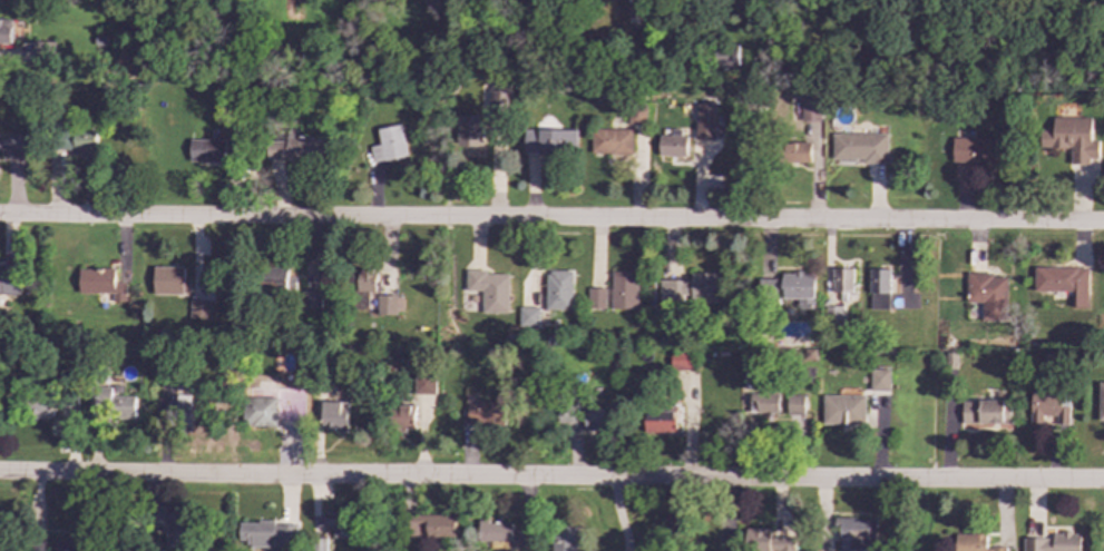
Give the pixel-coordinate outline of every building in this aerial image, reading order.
[(11,45),(12,28),(1,27),(1,19),(0,19),(0,44),(11,45)] [(736,50),(723,50),(723,66),(737,66),(736,50)] [(510,109),(510,91),(488,90),(488,119),(499,119),(499,109),(510,109)] [(821,96),(801,95),(800,120),(820,121),(821,96)] [(695,139),(715,140),(715,105),(696,105),(695,139)] [(645,107),(628,107),(628,124),(645,125),(645,107)] [(481,116),(457,116),(457,147),(481,147),(481,116)] [(1091,118),(1053,117),(1052,130),(1039,130),(1039,148),(1071,149),(1071,165),(1088,165),(1088,158),(1097,158),(1098,140),(1091,140),(1091,118)] [(407,156),(401,125),(377,129),(379,145),(369,147),(371,164),(407,156)] [(96,150),(97,129),(66,128),(66,149),(96,150)] [(576,129),(521,130),(522,154),(576,152),(576,129)] [(632,155),(633,129),(590,129),(590,154),(632,155)] [(658,156),(684,157),(685,130),(671,129),(670,135),(660,135),(658,156)] [(831,159),(863,159),(863,163),(887,164),(887,134),(832,134),(831,159)] [(2,150),(2,156),(27,157),(28,137),(0,137),(0,150),(2,150)] [(951,163),(1007,164),(1007,138),(952,137),(951,163)] [(188,161),(224,163),(225,140),(189,139),(188,161)] [(326,139),(266,139),(266,159),(300,160),(300,165),(326,165),(326,139)] [(810,163),(810,142),(787,142),(787,163),(810,163)] [(869,267),(869,309),(889,309),(888,289),(891,289),(890,266),(869,267)] [(153,294),(189,294),(189,283),(183,283),(184,267),(153,267),(153,294)] [(1071,292),(1071,307),(1087,307),(1086,267),(1034,267),(1034,292),(1071,292)] [(126,303),(126,283),(115,283),(114,268),(78,269),(78,294),(111,294),(111,303),(126,303)] [(321,309),(321,289),(303,291),(303,268),(270,269),(271,293),(302,292),(302,311),(321,309)] [(852,268),(832,268),(832,293),(852,293),(852,268)] [(18,269),(0,269),(0,294),(18,294),(18,269)] [(508,314),(508,274),(487,274),(487,270),(466,269),(466,291),(481,291),(481,313),(508,314)] [(546,309),(571,309),(571,270),(546,270),(546,309)] [(610,308),(637,309),(637,272),(612,272),(610,308)] [(981,303),(980,319),(1005,321),(1006,277),(993,277),(993,273),(967,272),(966,303),(981,303)] [(721,274),(691,273),(691,281),(658,281),(658,302),(720,303),(721,274)] [(814,273),(781,273),(781,279),(759,279),(759,298),(798,298),(798,308),(814,308),(814,273)] [(605,288),(587,288),(587,308),(605,309),(605,288)] [(402,315),(402,296),(378,295),(377,314),(402,315)] [(694,370),(694,352),(670,352),(671,371),(694,370)] [(870,391),(890,391),(890,368),(870,370),(870,391)] [(434,395),(434,375),(414,374),(413,394),(434,395)] [(286,386),(286,406),(304,406),(304,387),(286,386)] [(135,396),(110,396),(110,387),(90,387),(89,411),(107,412),(107,419),(135,419),(135,396)] [(30,401),(30,416),(51,416),(52,393),(41,393),(40,401),(30,401)] [(750,393),(750,414),(779,415),(779,394),(750,393)] [(1068,394),(1029,393),(1028,424),(1067,425),(1068,394)] [(804,415),(804,395),(787,395),(787,414),(804,415)] [(864,395),(822,396),(822,425),(864,424),(864,395)] [(76,417),(76,396),(61,396),(60,416),(76,417)] [(190,396),(167,396),(167,423),(192,422),(190,396)] [(277,397),(244,396),(244,420),(254,420),(254,426),(276,427),(277,397)] [(1010,424),(1010,401),(961,402),(961,424),(1010,424)] [(348,402),(322,402),(321,430),(346,431),(348,402)] [(467,425),(504,425),(504,402),(467,402),(467,425)] [(414,429),(414,405),(392,405),(392,429),(414,429)] [(586,409),(586,431),(609,432),(610,409),(586,409)] [(675,433),(675,410),(643,411),(643,434),(675,433)] [(559,423),(577,423),(577,412),(558,412),(559,423)] [(166,525),(165,550),(187,550),(188,508),(156,506),(155,525),(166,525)] [(320,514),(319,527),(332,527),(332,538),(353,538),(353,514),(320,514)] [(455,514),(407,515),(407,538),(418,538),(418,527),(427,527),(427,538),(455,537),(455,514)] [(876,519),(838,520),(839,550),(876,550),(876,519)] [(296,523),(240,522),(238,541),(247,541),(247,547),(295,548),(296,523)] [(511,522),(478,522),(478,543),(529,544),(530,530),(511,530),(511,522)] [(576,527),(551,525),(551,550),(575,550),(576,527)] [(746,529),(745,550),(795,550),(795,538),(771,537),(771,529),(746,529)] [(1081,533),(1053,532),(1053,539),(1023,539),(1023,550),(1080,550),(1081,533)] [(68,533),(68,540),(55,540),(55,550),(86,550),(86,533),(68,533)] [(1006,548),(985,548),(986,534),(956,533),(955,550),(1006,550),(1006,548)] [(326,539),(312,539),(311,550),(326,550),(326,539)]
